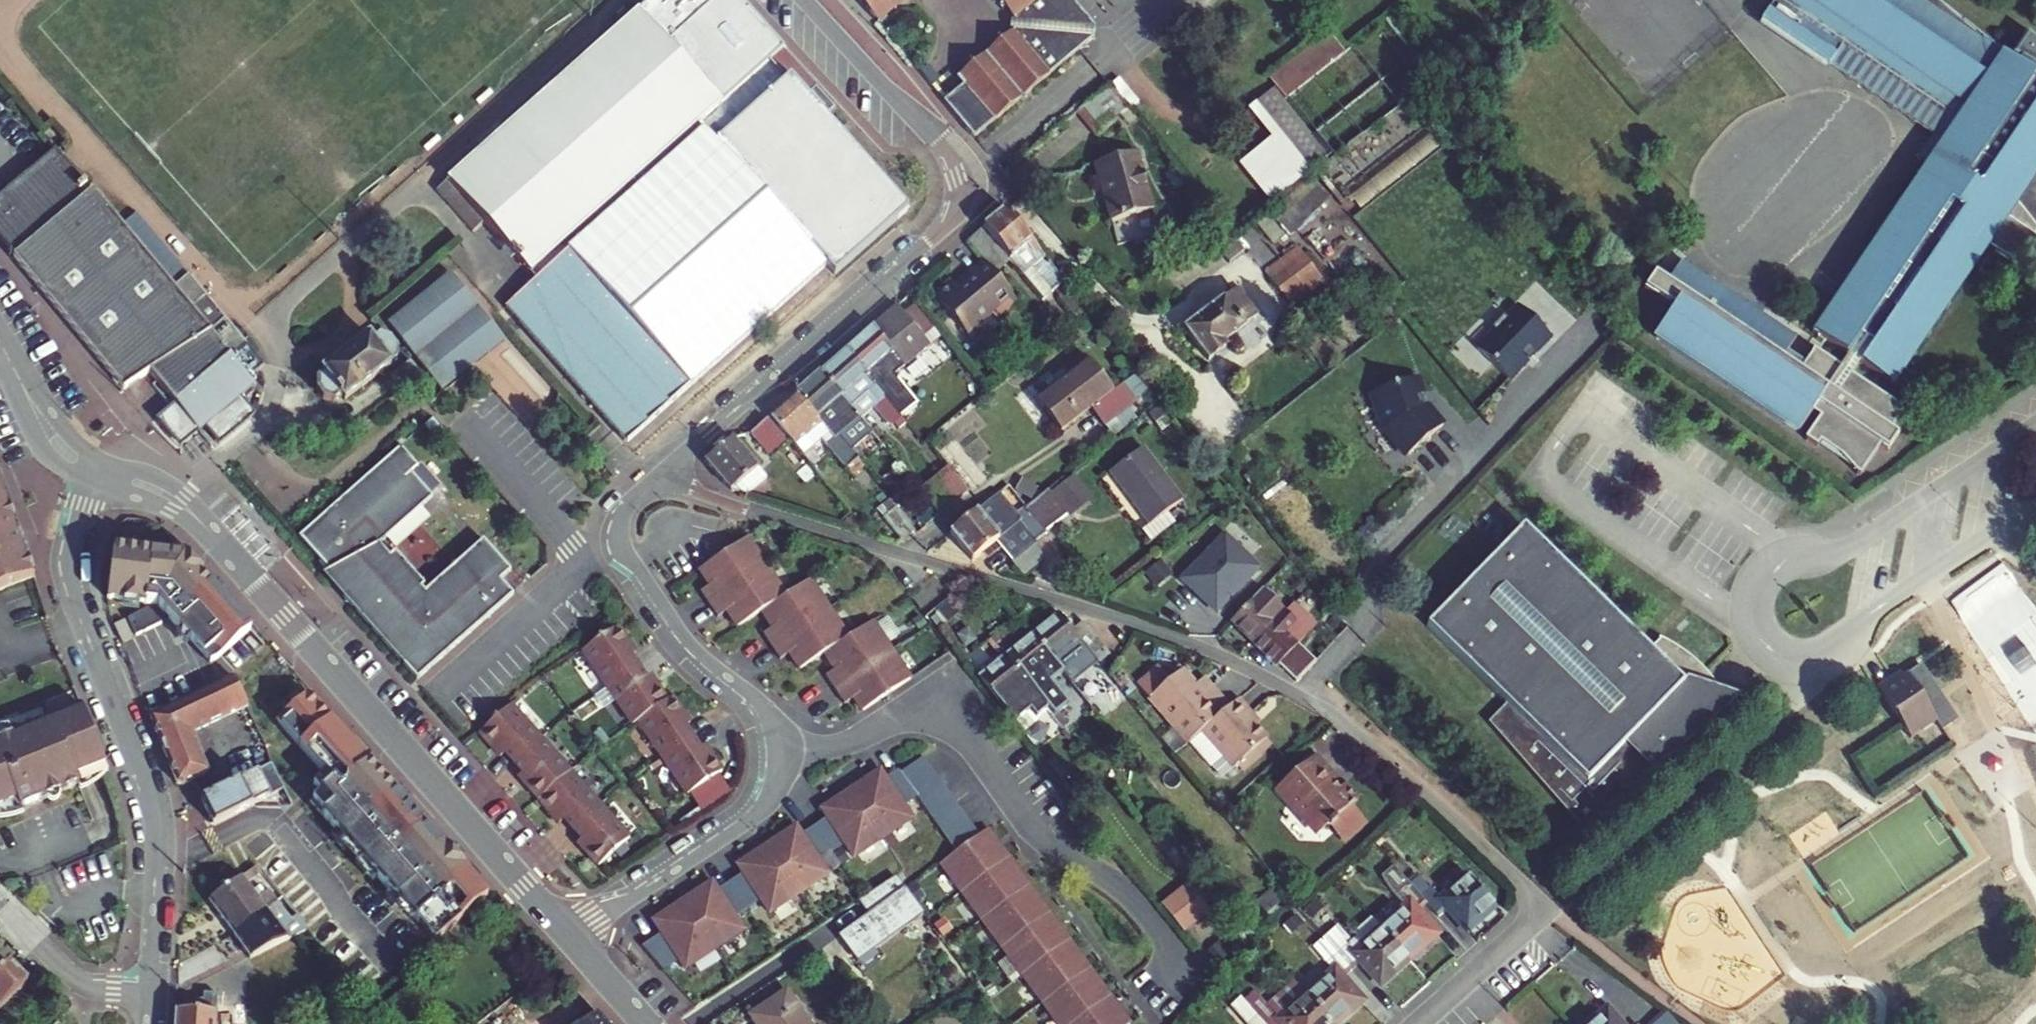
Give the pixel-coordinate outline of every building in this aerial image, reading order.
[(628,442),(825,267),(833,276),(908,210),(788,79),(785,82),(768,64),(781,51),(734,0),(661,0),(651,9),(647,4),(605,41),(524,97),(438,190),(474,232),(485,221),(531,273),(544,262),(549,268),(536,279),(506,306),(628,442)] [(916,0),(858,0),(882,30),(917,1),(916,0)] [(1016,0),(997,0),(1003,7),(1000,10),(1002,12),(1016,0)] [(1015,35),(1053,81),(1092,48),(1093,37),(1062,0),(1016,0),(1002,12),(1004,14),(1007,12),(1018,25),(1027,18),(1038,31),(1024,42),(1017,33),(1015,35)] [(1785,3),(1786,1),(1795,7),(1793,9),(1789,16),(1788,15),(1775,35),(1842,80),(1856,60),(1855,60),(1859,54),(1880,68),(1881,66),(1885,69),(1884,70),(1943,110),(1957,94),(1963,99),(1966,95),(1984,111),(1960,145),(1979,159),(1970,171),(1973,174),(1968,181),(1942,172),(1930,167),(1929,169),(1939,176),(1860,291),(1890,312),(1878,329),(1848,308),(1829,336),(1827,335),(1824,340),(1829,343),(1858,363),(1859,361),(1860,362),(1851,375),(1825,356),(1816,370),(1798,358),(1808,344),(1806,343),(1806,344),(1756,310),(1738,310),(1734,315),(1717,304),(1727,290),(1695,267),(1694,266),(1680,287),(1667,278),(1656,292),(1685,312),(1667,338),(1809,438),(1822,418),(1829,424),(1814,445),(1826,454),(1831,448),(1850,461),(1865,481),(1869,483),(1889,454),(1897,459),(1908,443),(1905,441),(1905,442),(1900,438),(1914,418),(1862,382),(1871,369),(1872,370),(1871,372),(1900,391),(1899,392),(1905,396),(1908,391),(1906,390),(2000,255),(2031,276),(2035,269),(2035,217),(2012,187),(2014,185),(2034,199),(2035,196),(2035,51),(2024,66),(2031,71),(2027,76),(1933,0),(1922,0),(1921,0),(1780,0),(1785,3)] [(1027,18),(1018,25),(1014,28),(1017,33),(1024,42),(1038,31),(1027,18)] [(1270,79),(1286,100),(1345,53),(1329,32),(1270,79)] [(945,106),(976,145),(1053,81),(1015,35),(1004,43),(1001,40),(997,43),(1000,47),(976,67),(973,63),(969,67),(972,70),(958,82),(965,90),(945,106)] [(1930,167),(1942,172),(1968,181),(1973,174),(1970,171),(1979,159),(1960,145),(1984,111),(1966,95),(1963,99),(1957,94),(1943,110),(1884,70),(1885,69),(1881,66),(1880,68),(1859,54),(1855,60),(1856,60),(1842,80),(1943,149),(1930,167)] [(1110,92),(1127,113),(1138,104),(1121,82),(1110,92)] [(1081,115),(1076,119),(1093,140),(1127,113),(1110,92),(1081,115)] [(1277,138),(1269,144),(1239,168),(1269,207),(1328,160),(1274,93),(1254,109),(1277,138)] [(1277,138),(1254,109),(1246,115),(1269,144),(1277,138)] [(86,191),(51,150),(0,190),(0,234),(14,251),(12,253),(128,393),(153,377),(205,438),(261,390),(255,383),(270,370),(252,349),(237,362),(234,364),(213,340),(212,339),(175,292),(121,225),(91,187),(86,191)] [(1135,158),(1092,168),(1107,227),(1149,215),(1135,158)] [(1310,177),(1279,206),(1299,227),(1331,197),(1310,177)] [(175,292),(191,280),(137,212),(121,225),(175,292)] [(986,270),(995,282),(1011,269),(1042,306),(1054,295),(1078,325),(1088,316),(1006,217),(969,249),(986,270)] [(1204,254),(1228,284),(1250,267),(1232,244),(1226,237),(1204,254)] [(1285,267),(1268,280),(1284,301),(1301,288),(1303,291),(1319,279),(1304,260),(1289,272),(1285,267)] [(544,262),(531,273),(536,279),(549,268),(544,262)] [(959,296),(957,293),(954,290),(936,305),(967,344),(992,324),(996,328),(1018,310),(995,282),(986,270),(963,288),(966,291),(959,296)] [(451,275),(388,324),(441,392),(504,343),(451,275)] [(228,326),(191,280),(175,292),(212,339),(228,326)] [(966,291),(963,288),(957,293),(959,296),(966,291)] [(1756,310),(1727,290),(1717,304),(1734,315),(1738,310),(1756,310)] [(1860,291),(1848,308),(1878,329),(1890,312),(1860,291)] [(1242,295),(1186,337),(1210,368),(1227,355),(1223,351),(1256,326),(1241,305),(1247,301),(1242,295)] [(1509,383),(1534,358),(1536,360),(1536,358),(1554,342),(1521,310),(1509,322),(1506,319),(1494,331),(1497,335),(1479,353),(1509,383)] [(916,357),(926,349),(898,316),(889,325),(916,357)] [(880,395),(898,380),(894,375),(916,357),(889,325),(849,357),(880,395)] [(398,357),(399,345),(392,335),(383,333),(372,342),(368,337),(323,370),(327,375),(319,381),(317,391),(325,402),(335,404),(344,397),(347,401),(393,368),(390,363),(398,357)] [(899,419),(880,395),(849,357),(823,379),(860,424),(873,413),(894,437),(906,427),(899,419)] [(1067,377),(1032,406),(1057,435),(1086,411),(1100,427),(1130,402),(1128,399),(1123,394),(1134,385),(1126,376),(1107,392),(1079,358),(1062,372),(1067,377)] [(418,373),(410,362),(391,376),(399,386),(418,373)] [(823,379),(797,400),(833,445),(845,459),(871,437),(860,424),(823,379)] [(880,395),(899,419),(917,403),(898,380),(880,395)] [(1418,381),(1373,395),(1383,427),(1409,457),(1443,427),(1431,413),(1429,415),(1424,410),(1421,399),(1423,398),(1418,381)] [(1139,390),(1134,385),(1123,394),(1128,399),(1139,390)] [(797,400),(772,420),(802,458),(818,445),(824,452),(833,445),(797,400)] [(769,424),(753,437),(773,461),(789,448),(769,424)] [(416,676),(514,593),(501,579),(512,569),(485,537),(426,587),(423,583),(426,581),(411,563),(397,546),(384,558),(377,550),(380,548),(382,544),(383,540),(383,538),(436,493),(415,468),(422,462),(405,442),(301,529),(350,586),(344,591),(416,676)] [(755,472),(733,445),(707,466),(733,497),(742,500),(762,484),(753,473),(755,472)] [(833,445),(824,452),(842,475),(851,468),(845,459),(833,445)] [(1141,452),(1110,475),(1148,527),(1178,504),(1141,452)] [(966,501),(972,497),(952,473),(946,477),(966,501)] [(935,517),(940,522),(966,501),(946,477),(921,498),(935,517)] [(35,581),(0,483),(0,593),(35,581)] [(1066,516),(1047,492),(1024,511),(1013,520),(1034,546),(1046,536),(1045,533),(1066,516)] [(1034,546),(1013,520),(999,502),(953,541),(955,543),(972,565),(995,547),(1013,568),(1036,548),(1034,546)] [(909,539),(892,517),(880,527),(897,548),(909,539)] [(922,527),(927,533),(940,522),(935,517),(922,527)] [(1661,653),(1535,530),(1438,628),(1518,706),(1501,724),(1598,834),(1670,772),(1662,763),(1669,757),(1677,766),(1741,710),(1736,700),(1729,690),(1723,680),(1716,671),(1704,662),(1692,652),(1681,645),(1672,642),(1661,653)] [(852,697),(861,710),(909,678),(872,621),(847,637),(809,579),(785,595),(747,538),(698,570),(709,586),(700,592),(717,617),(726,611),(737,627),(761,611),(771,627),(762,633),(779,659),(788,653),(799,669),(823,653),(834,669),(825,675),(843,703),(852,697)] [(1036,548),(1013,568),(1024,581),(1041,566),(1041,554),(1036,548)] [(112,555),(106,606),(158,609),(213,669),(252,634),(186,560),(112,555)] [(1186,583),(1230,626),(1262,592),(1280,573),(1267,560),(1253,574),(1242,572),(1237,575),(1219,557),(1211,565),(1207,562),(1186,583)] [(1262,592),(1230,626),(1253,648),(1285,614),(1262,592)] [(1253,648),(1275,670),(1311,633),(1289,610),(1285,614),(1253,648)] [(1059,615),(1033,637),(1062,674),(1081,658),(1090,669),(1097,663),(1071,630),(1059,615)] [(132,626),(139,643),(166,632),(153,618),(132,626)] [(1081,623),(1071,630),(1097,663),(1100,667),(1110,659),(1081,623)] [(582,650),(607,687),(637,668),(630,656),(636,653),(618,627),(582,650)] [(1033,637),(1006,658),(1035,695),(1047,709),(1053,718),(1066,707),(1048,685),(1062,674),(1033,637)] [(1035,695),(1006,658),(980,679),(1024,734),(1039,722),(1036,718),(1047,709),(1035,695)] [(1929,680),(1920,665),(1904,674),(1913,689),(1929,680)] [(637,668),(607,687),(632,724),(637,721),(667,700),(650,675),(645,679),(637,668)] [(1200,698),(1191,688),(1180,675),(1169,683),(1158,670),(1137,687),(1173,730),(1186,745),(1187,746),(1227,712),(1208,690),(1205,694),(1200,698)] [(1897,680),(1893,673),(1887,677),(1891,684),(1897,680)] [(1955,718),(1929,680),(1913,689),(1904,674),(1897,680),(1891,684),(1887,677),(1875,685),(1909,737),(1934,720),(1939,728),(1955,718)] [(193,733),(247,708),(233,678),(151,718),(177,784),(183,787),(209,772),(193,733)] [(558,978),(295,683),(265,710),(312,764),(300,774),(307,781),(297,791),(483,999),(488,995),(505,1015),(558,978)] [(1200,698),(1205,694),(1196,684),(1191,688),(1200,698)] [(667,700),(637,721),(663,755),(692,734),(684,724),(689,720),(673,697),(667,700)] [(1236,704),(1227,712),(1187,746),(1208,771),(1220,761),(1231,773),(1264,745),(1252,732),(1244,722),(1249,718),(1236,704)] [(511,705),(479,733),(500,757),(505,753),(514,763),(541,739),(511,705)] [(85,710),(0,745),(0,811),(21,803),(24,811),(83,787),(80,779),(109,767),(85,710)] [(1244,722),(1252,732),(1257,728),(1249,718),(1244,722)] [(1160,741),(1172,757),(1186,745),(1173,730),(1160,741)] [(692,734),(663,755),(689,792),(723,767),(705,741),(699,745),(692,734)] [(541,739),(514,763),(523,773),(518,777),(539,800),(570,772),(541,739)] [(1268,749),(1264,745),(1231,773),(1234,778),(1268,749)] [(956,852),(941,863),(1059,1023),(1132,1023),(988,828),(980,835),(923,756),(900,773),(917,795),(916,796),(956,852)] [(1317,759),(1314,761),(1334,784),(1337,782),(1317,759)] [(1294,809),(1290,812),(1309,834),(1320,835),(1326,830),(1340,848),(1364,827),(1350,811),(1356,806),(1343,791),(1337,796),(1330,788),(1334,784),(1314,761),(1279,791),(1294,809)] [(292,805),(272,765),(202,800),(214,826),(284,791),(291,806),(292,805)] [(112,775),(109,767),(80,779),(83,787),(112,775)] [(661,933),(641,946),(663,971),(679,960),(685,969),(714,950),(744,930),(735,917),(747,908),(760,900),(769,914),(799,894),(828,874),(819,861),(832,853),(843,845),(852,858),(883,838),(912,819),(903,805),(916,796),(917,795),(900,773),(898,770),(885,778),(880,770),(850,790),(820,810),(825,818),(814,826),(801,834),(796,826),(766,845),(737,865),(742,873),(730,881),(717,890),(711,882),(682,901),(653,920),(661,933)] [(570,772),(539,800),(559,823),(564,819),(573,829),(600,805),(570,772)] [(1275,795),(1290,812),(1294,809),(1279,791),(1275,795)] [(24,811),(21,803),(0,811),(0,820),(24,811)] [(600,805),(573,829),(581,839),(576,843),(597,867),(629,839),(600,805)] [(1366,830),(1364,827),(1340,848),(1343,850),(1366,830)] [(262,873),(257,866),(209,902),(234,935),(267,911),(258,899),(247,884),(262,873)] [(1420,912),(1428,905),(1412,887),(1395,868),(1388,875),(1393,895),(1401,904),(1404,901),(1409,905),(1383,929),(1410,960),(1439,934),(1420,912)] [(858,961),(924,915),(896,875),(860,900),(870,914),(840,934),(858,961)] [(1428,905),(1438,915),(1447,907),(1469,931),(1498,905),(1471,876),(1446,899),(1425,875),(1412,887),(1428,905)] [(1182,878),(1178,881),(1199,907),(1203,904),(1182,878)] [(1178,881),(1156,899),(1176,925),(1199,907),(1178,881)] [(278,903),(280,901),(270,889),(258,899),(267,911),(278,903)] [(292,920),(278,903),(267,911),(234,935),(233,935),(251,960),(308,930),(297,916),(292,920)] [(1385,982),(1410,960),(1383,929),(1372,916),(1351,935),(1338,921),(1323,935),(1354,970),(1365,960),(1385,982)] [(1354,970),(1323,935),(1314,942),(1327,956),(1325,958),(1336,970),(1309,994),(1337,1023),(1339,1023),(1365,1001),(1345,979),(1354,970)] [(31,985),(13,966),(0,978),(0,1014),(31,985)] [(1309,994),(1295,977),(1268,1001),(1259,991),(1248,1001),(1263,1017),(1269,1023),(1337,1023),(1309,994)] [(749,1019),(753,1023),(808,1023),(785,993),(749,1019)] [(178,1013),(177,1023),(218,1023),(220,995),(206,994),(205,998),(179,1009),(179,1013),(178,1013)] [(1586,1023),(1630,1023),(1611,1002),(1586,1023)] [(1663,1008),(1653,1017),(1649,1014),(1638,1023),(1682,1023),(1663,1008)]
